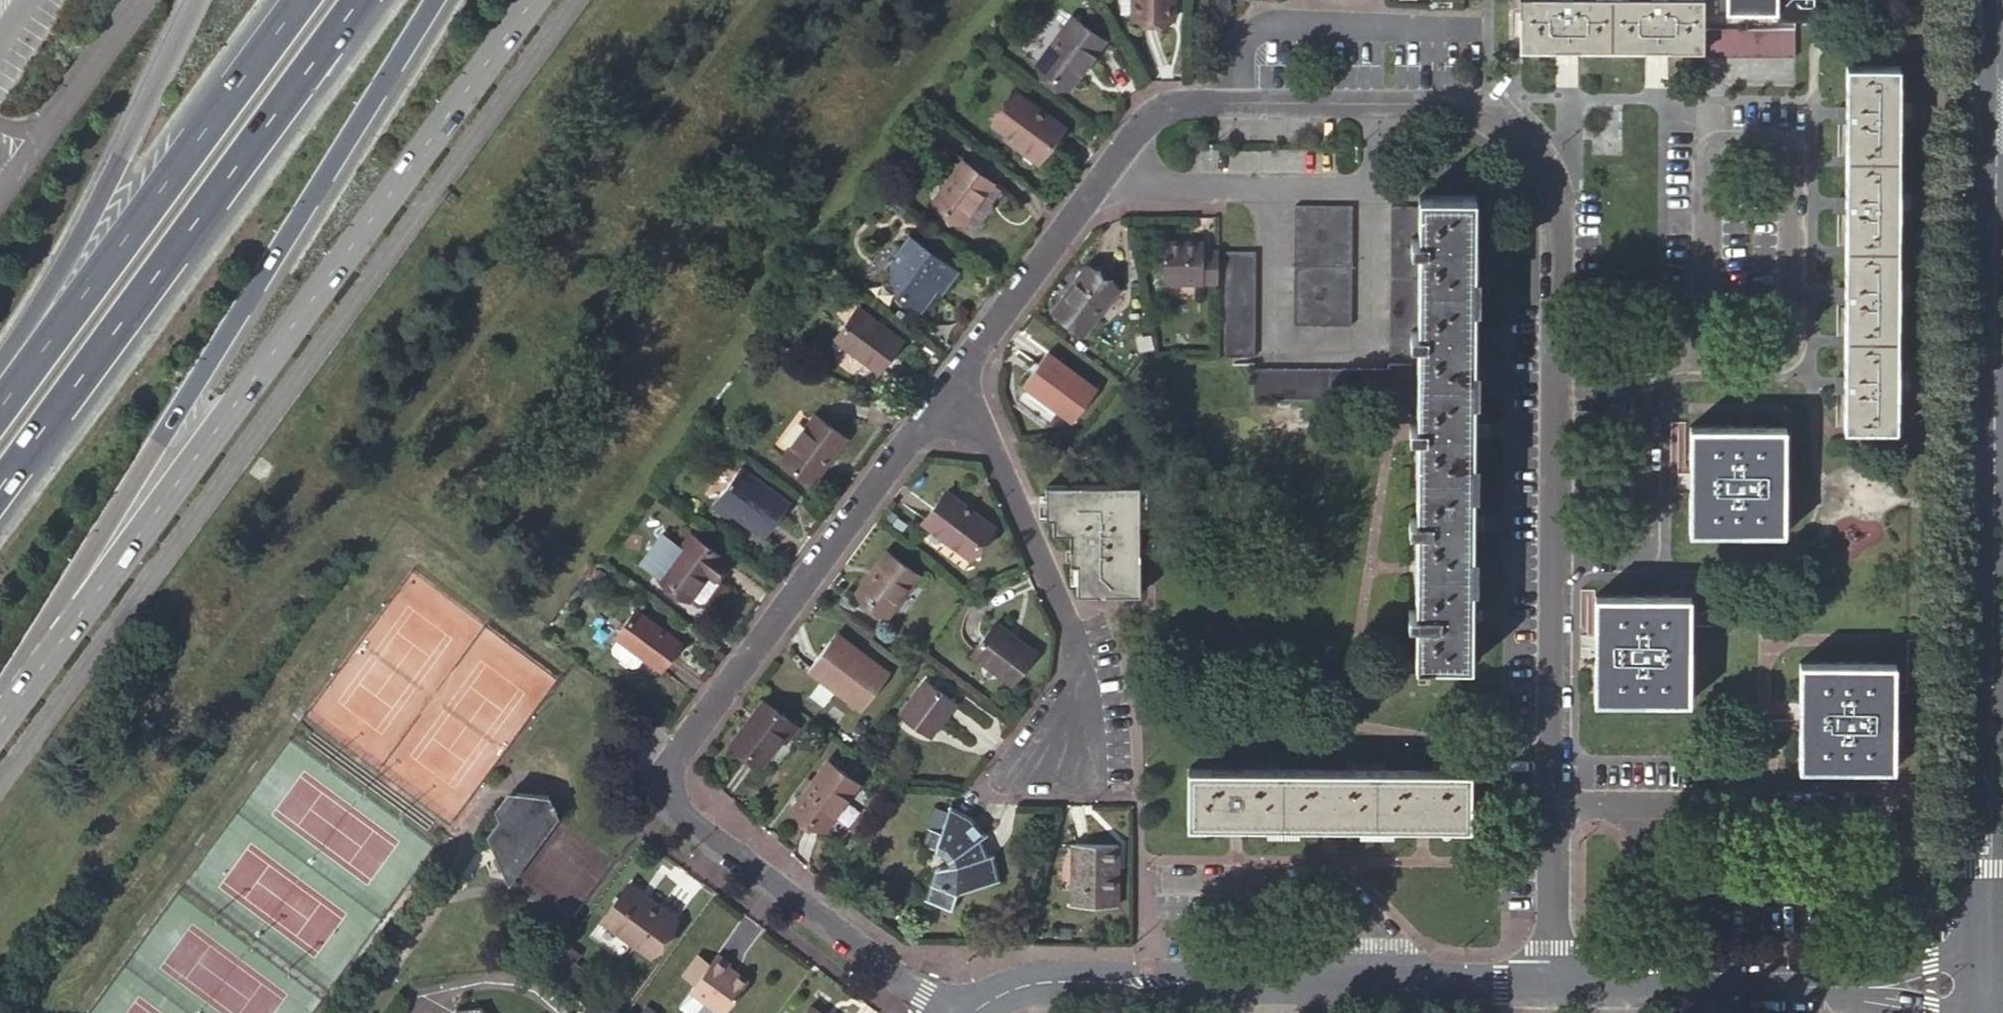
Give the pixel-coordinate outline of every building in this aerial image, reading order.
[(1174,18),(1174,0),(1121,0),(1121,15),(1133,15),(1133,18),(1174,18)] [(1521,49),(1703,50),(1703,29),(1704,0),(1521,0),(1521,49)] [(1728,13),(1779,12),(1779,19),(1795,19),(1795,21),(1824,21),(1825,0),(1728,0),(1728,13)] [(1037,65),(1069,89),(1104,40),(1072,16),(1037,65)] [(1746,29),(1711,29),(1711,57),(1796,57),(1795,30),(1746,29)] [(1844,427),(1896,428),(1899,66),(1848,66),(1844,427)] [(1004,132),(1038,158),(1062,126),(1015,91),(991,123),(1004,132)] [(1035,163),(1038,158),(1004,132),(1001,137),(1035,163)] [(943,169),(952,176),(963,161),(954,154),(943,169)] [(963,161),(952,176),(933,201),(962,223),(992,182),(963,161)] [(1420,194),(1420,206),(1419,357),(1419,398),(1416,663),(1472,663),(1475,195),(1420,194)] [(1295,205),(1295,252),(1294,325),(1352,325),(1354,205),(1295,205)] [(1420,206),(1401,206),(1391,206),(1390,356),(1419,357),(1420,206)] [(880,280),(918,309),(935,288),(940,292),(956,269),(908,232),(878,270),(880,280)] [(1218,284),(1219,249),(1204,248),(1204,241),(1162,241),(1161,283),(1218,284)] [(1257,251),(1227,251),(1226,357),(1256,356),(1257,251)] [(1053,312),(1085,336),(1119,290),(1087,266),(1053,312)] [(834,339),(879,372),(903,340),(858,307),(834,339)] [(1023,386),(1072,422),(1097,388),(1047,352),(1023,386)] [(1256,398),(1389,398),(1389,367),(1255,368),(1256,398)] [(781,459),(813,483),(847,438),(815,414),(781,459)] [(1690,530),(1784,532),(1785,426),(1691,426),(1690,530)] [(734,513),(766,537),(791,503),(741,467),(712,506),(729,519),(734,513)] [(1046,495),(1046,515),(1054,515),(1054,530),(1071,531),(1071,560),(1079,560),(1079,592),(1138,592),(1138,504),(1139,487),(1139,484),(1046,484),(1046,495)] [(969,557),(993,525),(946,490),(922,521),(969,557)] [(715,576),(727,560),(691,533),(659,576),(690,598),(710,572),(715,576)] [(889,615),(919,574),(886,550),(856,591),(889,615)] [(722,581),(715,576),(710,572),(690,598),(698,604),(705,603),(722,581)] [(1596,595),(1595,700),(1689,700),(1690,595),(1596,595)] [(661,670),(683,639),(637,605),(614,636),(616,637),(643,657),(661,670)] [(1011,683),(1036,651),(995,621),(970,654),(1011,683)] [(856,661),(863,652),(836,632),(829,641),(856,661)] [(643,657),(616,637),(610,646),(611,653),(630,666),(637,665),(643,657)] [(890,672),(863,652),(856,661),(829,641),(807,669),(820,679),(834,690),(861,709),(890,672)] [(1800,661),(1800,766),(1894,768),(1894,662),(1800,661)] [(834,690),(820,679),(809,693),(824,704),(834,690)] [(930,733),(954,700),(926,680),(902,713),(930,733)] [(786,741),(798,726),(763,700),(732,741),(762,763),(781,738),(786,741)] [(828,760),(814,777),(807,788),(793,807),(825,829),(859,782),(828,760)] [(1471,770),(1190,767),(1190,823),(1471,825),(1471,770)] [(807,788),(814,777),(807,772),(800,783),(807,788)] [(515,871),(558,815),(549,796),(516,794),(504,809),(509,819),(497,834),(515,871)] [(972,841),(983,835),(970,818),(951,808),(929,823),(934,829),(931,859),(928,858),(920,881),(931,885),(927,899),(951,907),(958,890),(995,903),(989,880),(997,878),(989,853),(979,856),(972,841)] [(1118,861),(1118,844),(1072,844),(1072,904),(1117,904),(1118,888),(1115,888),(1116,862),(1118,861)] [(650,956),(677,918),(628,883),(601,920),(650,956)] [(697,982),(711,961),(700,953),(685,974),(697,982)] [(711,961),(697,982),(692,989),(725,1012),(726,1012),(750,981),(731,966),(733,963),(718,953),(711,961)] [(811,1004),(804,1012),(823,1012),(811,1004)]
